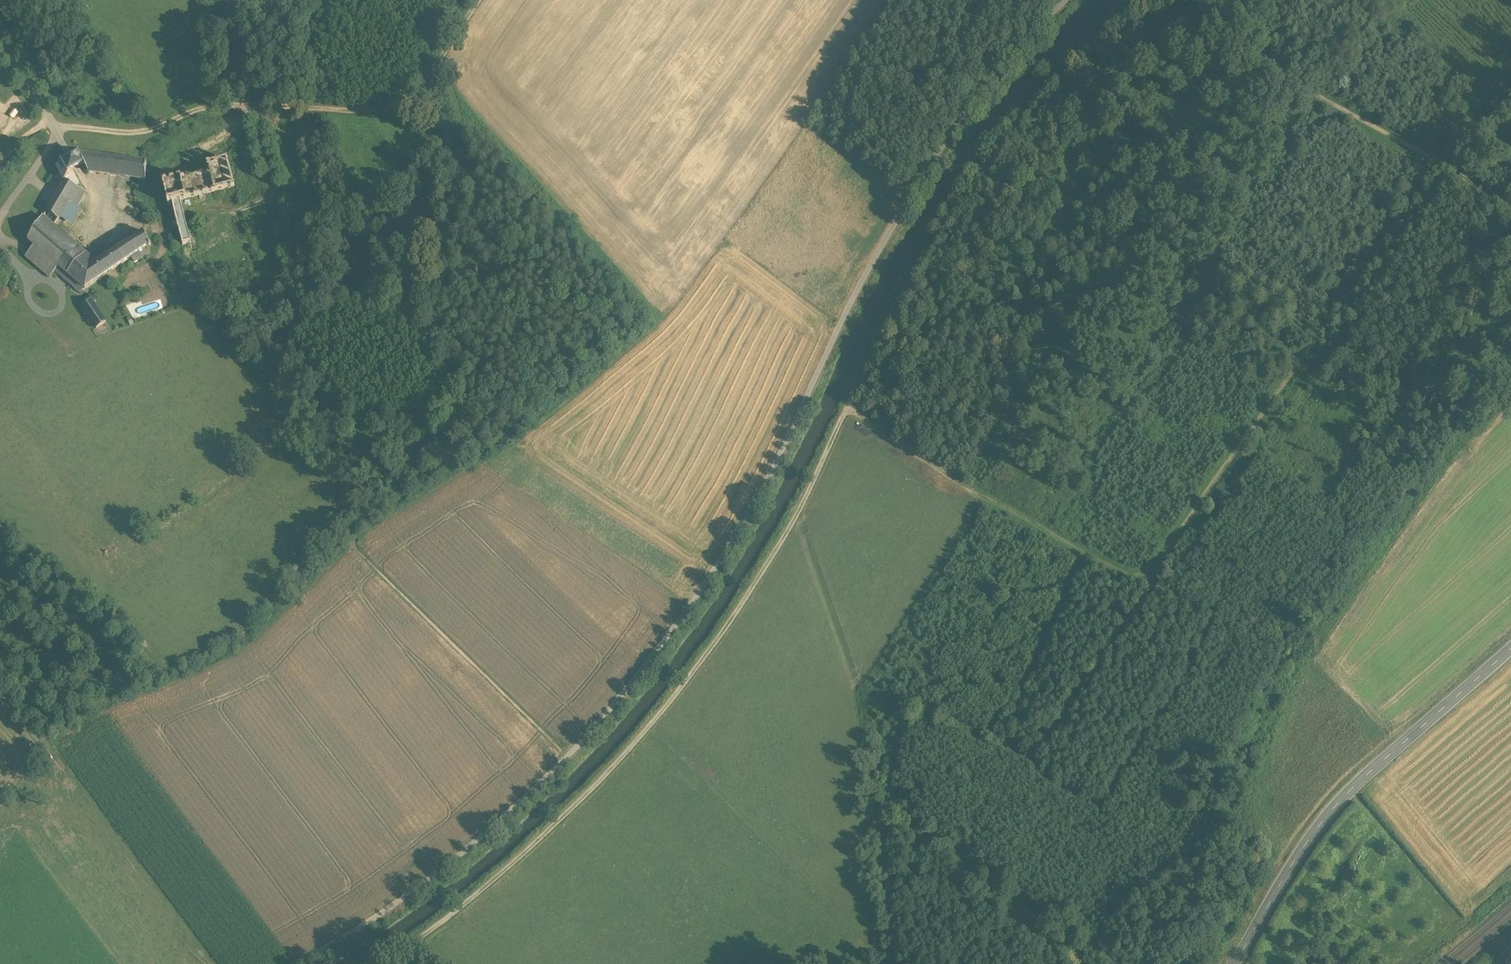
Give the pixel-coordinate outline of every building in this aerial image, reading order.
[(146,180),(146,163),(78,153),(74,155),(71,157),(63,161),(61,157),(57,168),(64,180),(47,210),(43,217),(28,240),(35,246),(59,267),(85,289),(99,279),(131,258),(140,252),(149,246),(150,247),(151,246),(150,245),(145,233),(96,262),(92,265),(87,260),(89,257),(54,226),(58,220),(68,202),(77,207),(85,193),(76,188),(77,187),(65,181),(71,171),(77,168),(80,166),(84,164),(88,171),(146,180)] [(233,160),(232,156),(207,162),(210,173),(181,181),(181,179),(160,184),(166,205),(173,204),(183,240),(190,238),(181,202),(187,200),(186,197),(214,190),(234,184),(228,162),(233,160)] [(59,267),(35,246),(25,256),(50,278),(59,267)] [(140,252),(131,258),(135,263),(143,257),(140,252)] [(106,322),(91,300),(82,306),(97,329),(106,322)]
